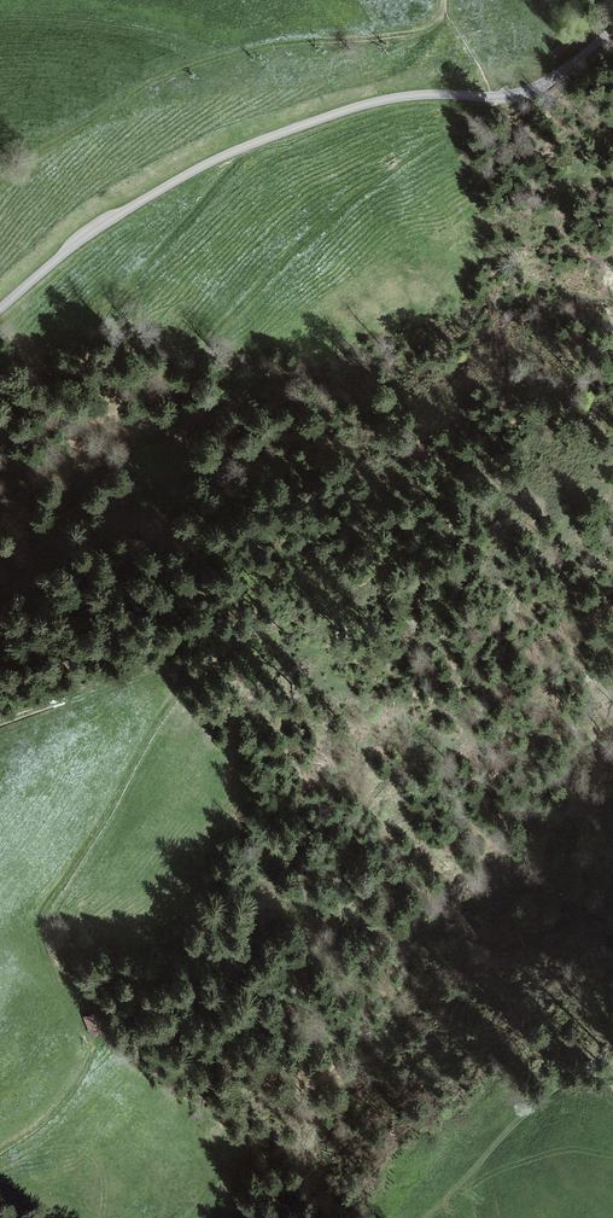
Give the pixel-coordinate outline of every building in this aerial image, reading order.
[(101,1013),(87,1020),(96,1038),(110,1031),(101,1013)]
